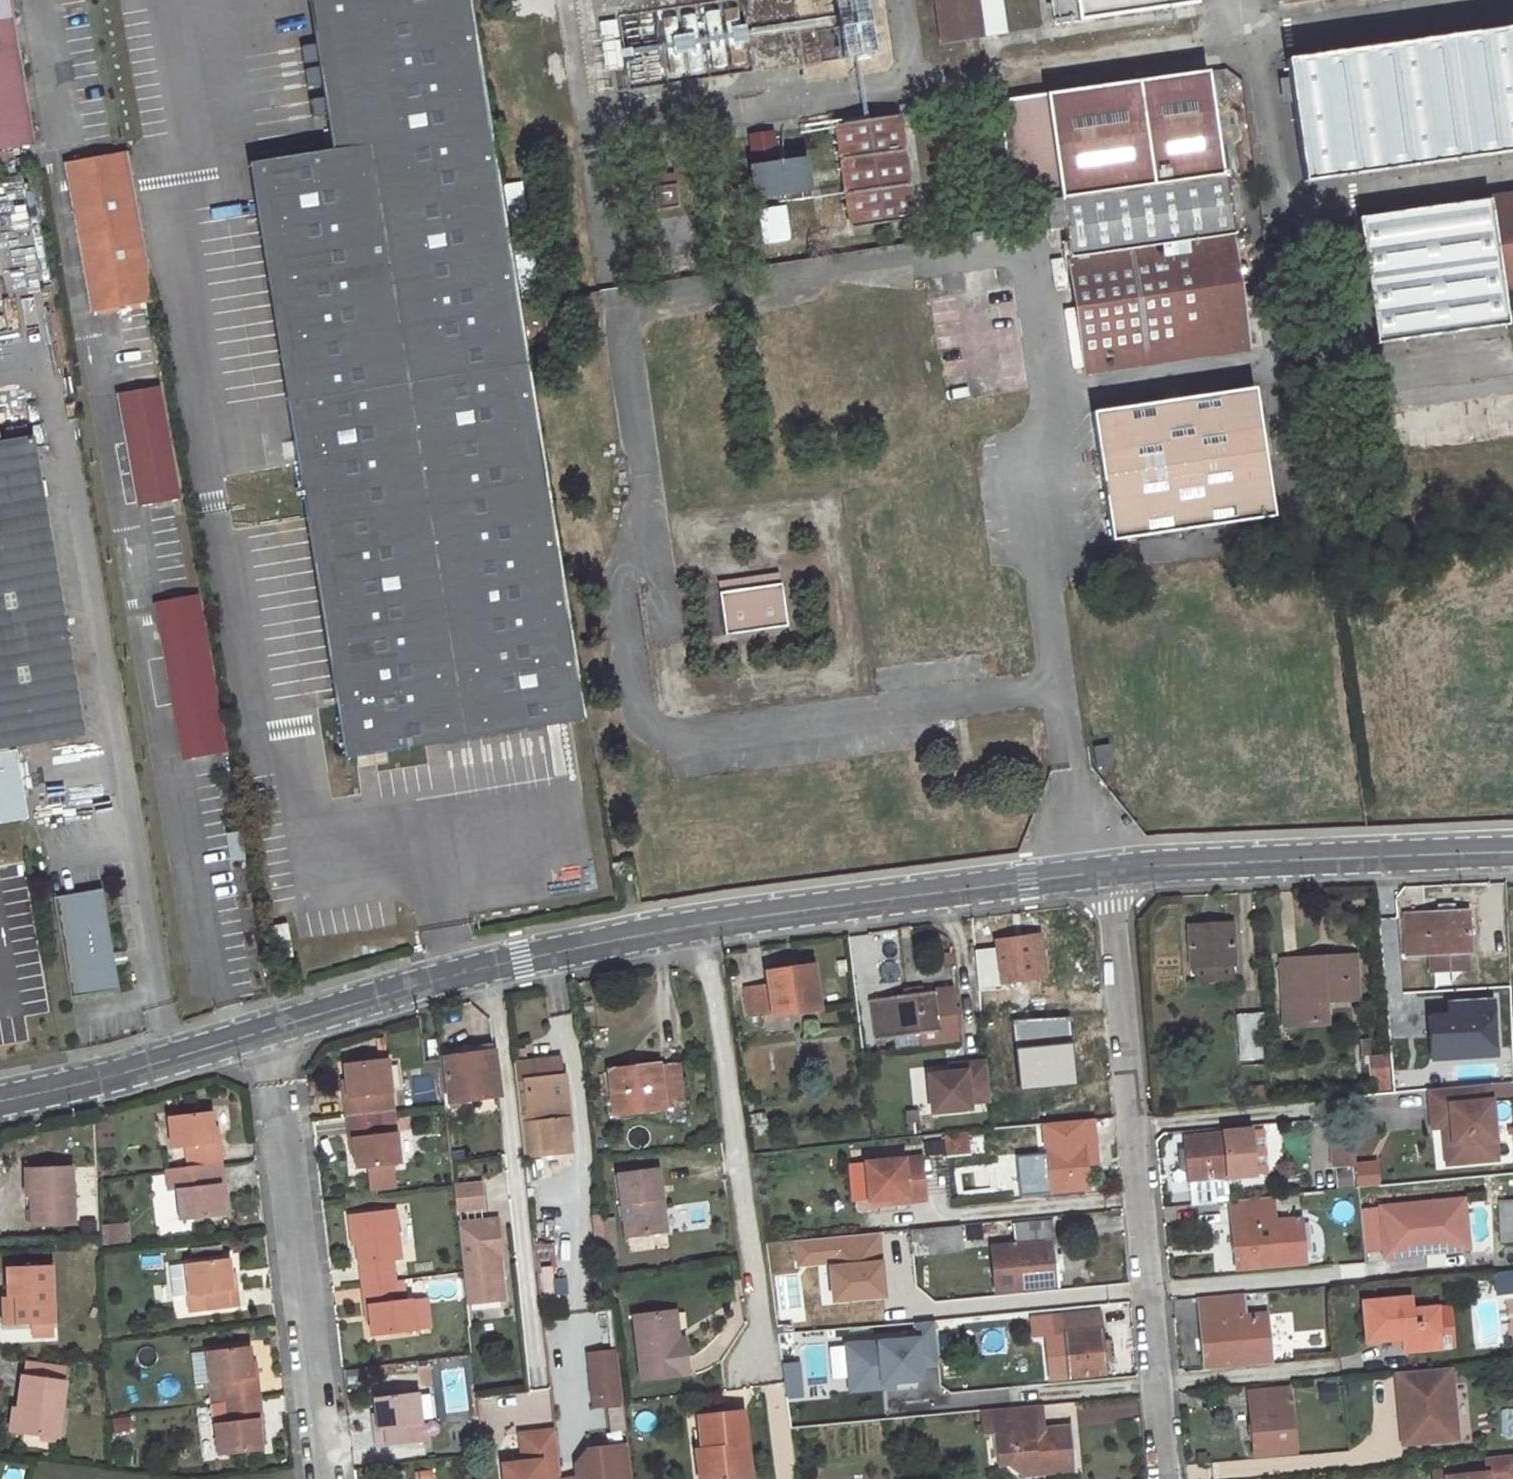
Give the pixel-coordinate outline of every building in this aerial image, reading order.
[(31,148),(6,0),(0,0),(0,154),(31,148)] [(341,763),(587,724),(532,370),(521,301),(513,253),(510,232),(502,184),(472,0),(306,0),(330,153),(246,167),(341,763)] [(624,11),(635,87),(752,68),(742,0),(698,0),(624,11)] [(752,68),(759,67),(749,0),(742,0),(752,68)] [(945,42),(983,36),(978,0),(939,0),(945,42)] [(1055,21),(1197,0),(1052,0),(1055,21)] [(841,23),(806,29),(810,60),(847,54),(841,23)] [(1289,56),(1308,179),(1512,149),(1512,24),(1289,56)] [(620,39),(604,41),(609,67),(624,65),(620,39)] [(1250,344),(1233,231),(1236,231),(1228,173),(1225,173),(1210,68),(998,99),(1013,199),(1045,195),(1047,212),(1065,211),(1067,223),(1087,367),(1250,344)] [(899,115),(840,123),(855,225),(913,215),(899,115)] [(774,132),(753,136),(756,159),(757,159),(778,157),(774,132)] [(681,147),(653,150),(657,183),(686,179),(681,147)] [(778,157),(757,159),(762,193),(819,185),(814,151),(778,157)] [(128,155),(65,165),(89,313),(153,303),(147,268),(128,155)] [(502,184),(510,232),(528,229),(521,182),(502,184)] [(1465,188),(1441,191),(1443,202),(1467,199),(1465,188)] [(1363,214),(1380,339),(1510,321),(1506,290),(1512,289),(1512,192),(1467,199),(1443,202),(1406,208),(1381,212),(1363,214)] [(1404,197),(1380,200),(1381,212),(1406,208),(1404,197)] [(786,205),(763,208),(767,237),(790,234),(786,205)] [(691,211),(662,216),(666,252),(695,247),(691,211)] [(1065,211),(1047,212),(1048,225),(1067,223),(1065,211)] [(513,253),(521,301),(540,298),(532,250),(513,253)] [(994,388),(979,290),(931,298),(946,396),(994,388)] [(1256,381),(1097,406),(1113,533),(1273,510),(1256,381)] [(163,390),(125,396),(142,507),(182,500),(163,390)] [(4,751),(82,738),(32,443),(0,449),(0,728),(4,751)] [(790,567),(728,577),(735,628),(798,619),(790,567)] [(193,602),(155,607),(180,760),(220,754),(193,602)] [(1095,766),(1112,763),(1108,742),(1091,745),(1095,766)] [(15,752),(4,754),(16,822),(20,822),(25,821),(15,752)] [(16,822),(4,754),(0,755),(0,825),(16,822)] [(596,890),(595,878),(569,880),(570,892),(596,890)] [(98,894),(50,902),(67,1000),(114,993),(98,894)] [(1437,913),(1403,915),(1406,956),(1429,954),(1467,952),(1470,951),(1468,911),(1452,912),(1451,904),(1437,905),(1437,913)] [(1235,964),(1233,924),(1188,925),(1190,966),(1196,966),(1197,981),(1229,980),(1229,964),(1235,964)] [(284,929),(268,932),(273,963),(289,960),(284,929)] [(1040,934),(996,940),(1002,980),(1046,974),(1040,934)] [(1429,954),(1430,972),(1468,969),(1467,952),(1429,954)] [(1355,957),(1346,958),(1348,997),(1358,996),(1355,957)] [(1346,958),(1279,961),(1282,1002),(1289,1002),(1290,1024),(1328,1021),(1326,998),(1348,997),(1346,958)] [(770,983),(745,986),(749,1017),(819,1008),(813,967),(769,972),(770,983)] [(43,983),(25,986),(29,1005),(46,1002),(43,983)] [(935,989),(870,999),(876,1037),(941,1028),(935,989)] [(1289,1002),(1282,1002),(1283,1024),(1290,1024),(1289,1002)] [(1263,1016),(1237,1017),(1240,1059),(1266,1058),(1263,1016)] [(1369,1038),(1359,1039),(1362,1064),(1371,1062),(1370,1055),(1369,1038)] [(494,1043),(471,1046),(471,1054),(495,1051),(494,1043)] [(460,1107),(459,1100),(501,1095),(495,1051),(471,1054),(446,1057),(452,1108),(460,1107)] [(1387,1054),(1370,1055),(1371,1070),(1389,1069),(1387,1054)] [(562,1076),(560,1058),(546,1059),(548,1078),(562,1076)] [(514,1063),(524,1155),(569,1151),(566,1120),(571,1120),(569,1104),(565,1104),(564,1098),(569,1098),(567,1076),(562,1076),(548,1078),(546,1059),(514,1063)] [(382,1114),(380,1095),(394,1093),(390,1060),(347,1066),(350,1097),(347,1098),(349,1118),(382,1114)] [(990,1101),(986,1061),(965,1064),(965,1071),(951,1073),(928,1075),(932,1114),(971,1110),(970,1103),(990,1101)] [(610,1072),(604,1073),(607,1094),(612,1093),(615,1114),(666,1109),(668,1119),(684,1116),(677,1062),(610,1069),(610,1072)] [(965,1071),(965,1064),(950,1065),(951,1073),(965,1071)] [(910,1069),(912,1106),(925,1105),(924,1068),(910,1069)] [(1389,1069),(1371,1070),(1374,1091),(1391,1090),(1389,1069)] [(1490,1084),(1429,1089),(1432,1128),(1443,1127),(1451,1126),(1454,1164),(1497,1160),(1490,1084)] [(394,1093),(380,1095),(382,1114),(396,1112),(394,1093)] [(612,1093),(607,1094),(609,1115),(615,1114),(612,1093)] [(209,1111),(167,1116),(171,1149),(185,1148),(187,1168),(221,1163),(218,1143),(213,1144),(209,1111)] [(396,1112),(382,1114),(384,1134),(398,1132),(396,1112)] [(382,1114),(349,1118),(351,1139),(356,1138),(359,1169),(402,1165),(398,1132),(384,1134),(382,1114)] [(920,1134),(918,1117),(902,1118),(904,1135),(920,1134)] [(1082,1119),(1043,1123),(1049,1190),(1088,1187),(1086,1171),(1083,1130),(1082,1119)] [(1092,1119),(1082,1119),(1083,1130),(1093,1129),(1092,1119)] [(1443,1127),(1446,1164),(1454,1164),(1451,1126),(1443,1127)] [(1093,1129),(1083,1130),(1086,1171),(1096,1170),(1093,1129)] [(1433,1129),(1434,1168),(1442,1167),(1441,1129),(1433,1129)] [(1249,1130),(1185,1136),(1189,1180),(1254,1175),(1249,1130)] [(758,1132),(751,1133),(753,1150),(760,1149),(758,1132)] [(964,1139),(963,1132),(943,1135),(944,1141),(964,1139)] [(964,1139),(944,1141),(945,1156),(971,1154),(969,1138),(964,1139)] [(1329,1165),(1353,1165),(1354,1142),(1330,1142),(1329,1165)] [(920,1157),(865,1162),(869,1200),(908,1196),(909,1201),(925,1199),(920,1157)] [(1356,1186),(1379,1185),(1378,1159),(1354,1160),(1356,1186)] [(187,1168),(165,1170),(167,1191),(176,1190),(180,1220),(223,1214),(219,1184),(224,1183),(221,1163),(187,1168)] [(662,1230),(658,1197),(666,1196),(661,1166),(619,1172),(626,1235),(662,1230)] [(69,1175),(28,1177),(30,1233),(72,1231),(69,1175)] [(482,1184),(455,1187),(457,1209),(484,1206),(482,1184)] [(1464,1197),(1381,1205),(1385,1250),(1416,1247),(1415,1244),(1451,1241),(1451,1244),(1468,1243),(1464,1197)] [(1272,1200),(1231,1203),(1238,1269),(1305,1262),(1300,1218),(1274,1221),(1272,1200)] [(1499,1203),(1502,1242),(1512,1241),(1512,1202),(1499,1203)] [(398,1280),(396,1261),(402,1261),(397,1210),(351,1215),(354,1238),(359,1238),(364,1284),(398,1280)] [(499,1220),(459,1224),(467,1296),(504,1293),(501,1265),(499,1265),(498,1257),(500,1257),(503,1257),(499,1220)] [(102,1223),(104,1244),(130,1242),(128,1221),(102,1223)] [(1059,1284),(1054,1221),(1013,1225),(1015,1244),(991,1247),(993,1269),(1000,1269),(1002,1288),(1003,1290),(1059,1284)] [(961,1226),(909,1230),(911,1253),(963,1248),(961,1226)] [(1416,1247),(1385,1250),(1385,1256),(1468,1248),(1468,1243),(1451,1244),(1451,1241),(1415,1244),(1416,1247)] [(229,1259),(168,1266),(172,1297),(187,1295),(189,1314),(237,1307),(235,1289),(232,1290),(229,1259)] [(540,1292),(566,1292),(566,1278),(552,1278),(552,1266),(540,1266),(540,1292)] [(50,1268),(6,1270),(8,1302),(15,1302),(16,1326),(34,1325),(52,1324),(50,1268)] [(1000,1269),(993,1269),(996,1289),(1002,1288),(1000,1269)] [(1494,1270),(1495,1291),(1512,1290),(1512,1269),(1494,1270)] [(407,1279),(398,1280),(400,1301),(409,1299),(407,1279)] [(398,1280),(364,1284),(367,1304),(371,1304),(374,1336),(418,1331),(416,1312),(415,1299),(409,1299),(400,1301),(398,1280)] [(467,1296),(467,1304),(504,1300),(504,1293),(467,1296)] [(1241,1296),(1202,1298),(1205,1321),(1202,1321),(1206,1365),(1269,1361),(1265,1315),(1243,1317),(1241,1296)] [(1410,1297),(1364,1300),(1367,1339),(1393,1337),(1403,1336),(1404,1343),(1404,1350),(1430,1348),(1429,1340),(1436,1333),(1439,1333),(1437,1307),(1411,1309),(1410,1297)] [(8,1302),(3,1302),(4,1327),(16,1326),(15,1302),(8,1302)] [(536,1303),(516,1306),(517,1315),(538,1313),(536,1303)] [(671,1309),(634,1314),(643,1381),(690,1374),(685,1342),(676,1343),(675,1336),(671,1309)] [(433,1329),(431,1311),(416,1312),(418,1331),(433,1329)] [(1100,1311),(1053,1314),(1054,1332),(1063,1332),(1066,1375),(1106,1373),(1100,1311)] [(614,1314),(592,1316),(595,1353),(616,1352),(614,1314)] [(792,1316),(776,1317),(778,1334),(794,1333),(792,1316)] [(34,1325),(34,1337),(52,1336),(52,1324),(34,1325)] [(1429,1340),(1430,1348),(1440,1348),(1439,1333),(1436,1333),(1429,1340)] [(248,1346),(189,1353),(193,1385),(206,1383),(208,1404),(257,1397),(255,1376),(252,1376),(248,1346)] [(25,1353),(22,1374),(61,1379),(64,1360),(25,1353)] [(616,1359),(595,1360),(598,1400),(620,1399),(616,1359)] [(1451,1367),(1396,1372),(1398,1389),(1404,1388),(1408,1443),(1456,1438),(1451,1367)] [(21,1408),(18,1433),(53,1438),(61,1379),(22,1374),(17,1407),(21,1408)] [(927,1374),(901,1376),(903,1393),(929,1390),(927,1374)] [(1404,1388),(1398,1389),(1401,1444),(1408,1443),(1404,1388)] [(1289,1389),(1249,1392),(1255,1453),(1295,1449),(1289,1389)] [(432,1393),(419,1394),(422,1425),(435,1424),(432,1393)] [(419,1394),(375,1399),(378,1430),(376,1431),(378,1447),(424,1442),(422,1425),(419,1394)] [(257,1397),(208,1404),(211,1424),(213,1424),(217,1456),(262,1450),(257,1419),(260,1418),(257,1397)] [(1041,1405),(1030,1406),(1032,1430),(1043,1429),(1041,1405)] [(12,1406),(9,1432),(18,1433),(21,1408),(17,1407),(12,1406)] [(1015,1444),(1011,1448),(1015,1451),(1006,1462),(1026,1478),(1032,1474),(1076,1471),(1071,1426),(1043,1429),(1032,1430),(1030,1406),(978,1411),(981,1436),(996,1434),(1004,1433),(1015,1444)] [(1500,1434),(1512,1435),(1512,1408),(1501,1407),(1500,1434)] [(699,1414),(704,1449),(708,1449),(712,1478),(722,1478),(751,1476),(742,1410),(699,1414)] [(129,1415),(111,1418),(114,1435),(132,1432),(129,1415)] [(554,1428),(520,1432),(523,1461),(502,1463),(504,1478),(545,1478),(559,1477),(554,1428)] [(1015,1451),(1011,1448),(1015,1444),(1004,1433),(996,1434),(999,1463),(1006,1462),(1015,1451)] [(472,1457),(479,1456),(478,1445),(470,1446),(472,1457)] [(456,1459),(472,1457),(470,1446),(455,1448),(456,1459)] [(629,1447),(589,1451),(590,1460),(579,1474),(580,1478),(633,1478),(629,1447)] [(698,1449),(702,1478),(712,1478),(708,1449),(704,1449),(698,1449)] [(1483,1457),(1484,1466),(1468,1468),(1469,1474),(1432,1477),(1432,1478),(1512,1478),(1512,1453),(1483,1457)] [(1469,1474),(1468,1468),(1431,1471),(1432,1477),(1469,1474)]
